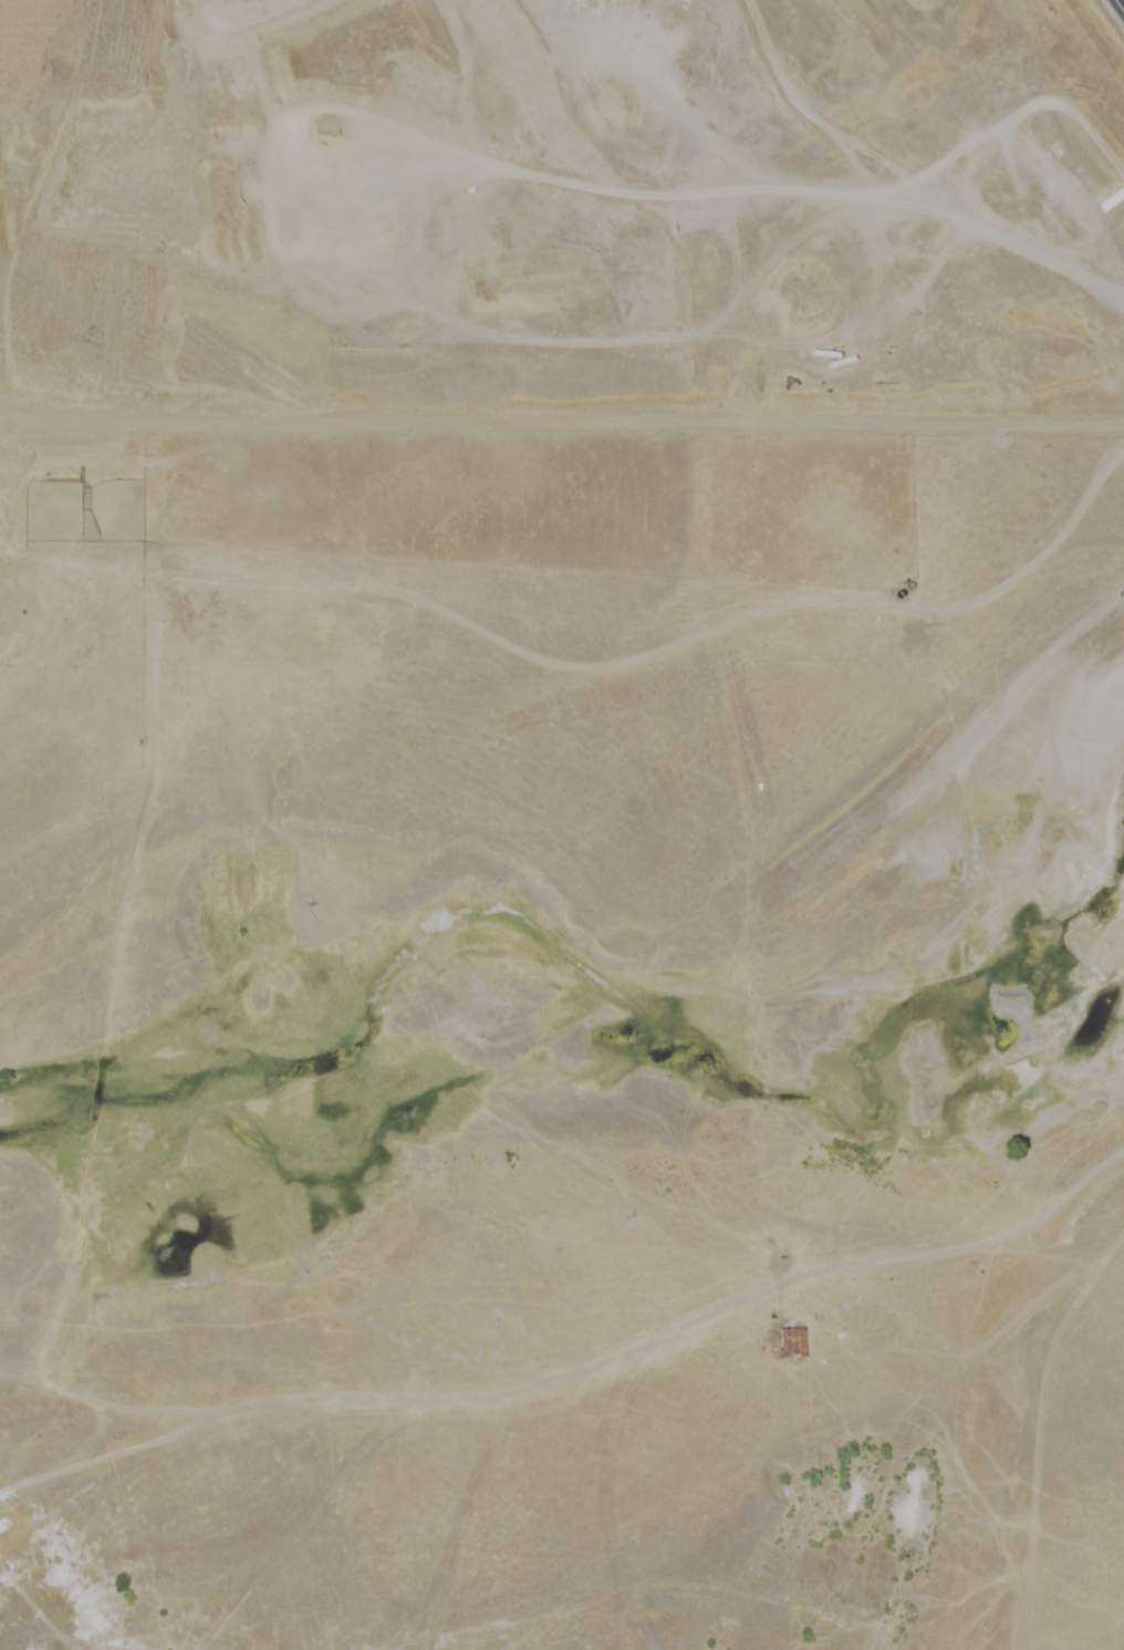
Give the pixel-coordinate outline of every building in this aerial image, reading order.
[(768,1326),(768,1347),(779,1347),(779,1352),(794,1352),(793,1325),(768,1326)]
